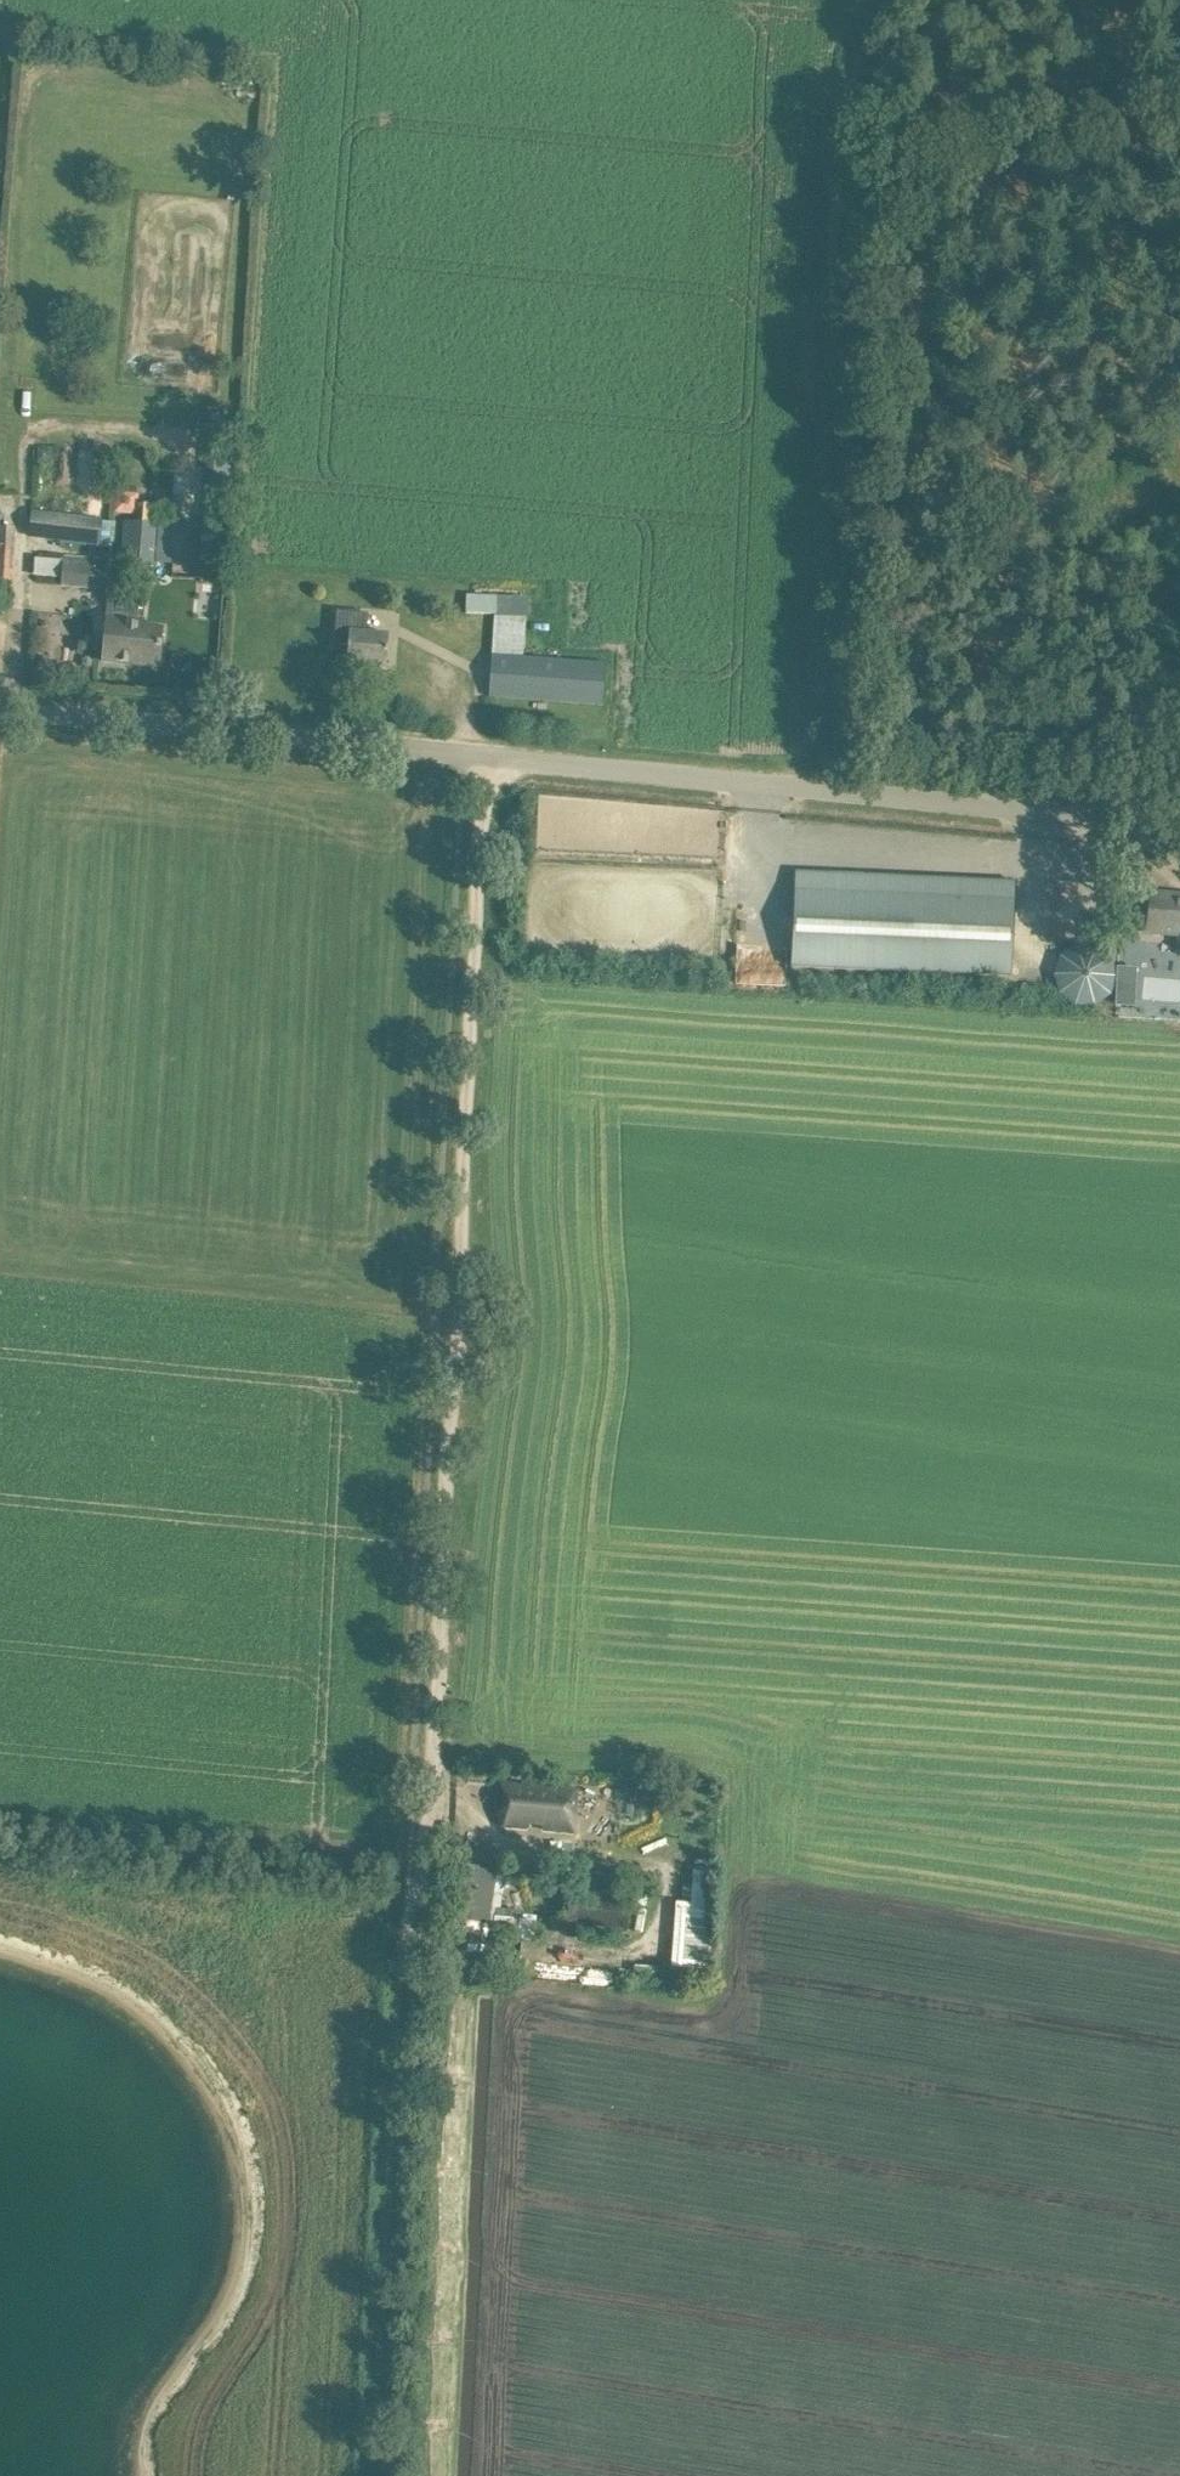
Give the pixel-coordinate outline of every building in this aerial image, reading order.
[(139,493),(119,490),(116,511),(136,514),(136,521),(124,520),(120,563),(157,567),(161,522),(158,522),(159,503),(138,501),(139,493)] [(102,518),(31,509),(28,535),(99,543),(102,518)] [(10,607),(15,529),(0,528),(0,606),(10,607)] [(64,559),(62,583),(113,587),(115,556),(64,553),(64,559)] [(466,605),(466,612),(495,614),(496,595),(467,594),(466,605)] [(337,611),(334,644),(348,645),(347,664),(351,664),(351,671),(373,673),(374,666),(379,666),(387,667),(388,655),(389,643),(390,631),(367,630),(369,613),(337,611)] [(103,661),(159,666),(161,642),(163,621),(132,618),(108,616),(103,661)] [(491,672),(489,696),(603,705),(605,680),(606,664),(524,657),(492,655),(491,672)] [(972,898),(795,890),(794,890),(791,966),(1011,976),(1015,900),(1014,900),(1013,900),(1013,909),(972,908),(972,898)] [(1151,894),(1148,931),(1177,934),(1175,956),(1179,956),(1179,896),(1151,894)] [(1089,1013),(1123,982),(1085,941),(1051,972),(1089,1013)] [(574,1794),(499,1788),(496,1817),(503,1818),(503,1827),(570,1833),(574,1794)] [(482,1922),(490,1869),(459,1864),(451,1918),(482,1922)] [(716,1871),(692,1869),(688,1912),(712,1914),(716,1871)] [(524,1918),(495,1916),(494,1938),(523,1940),(524,1918)]
